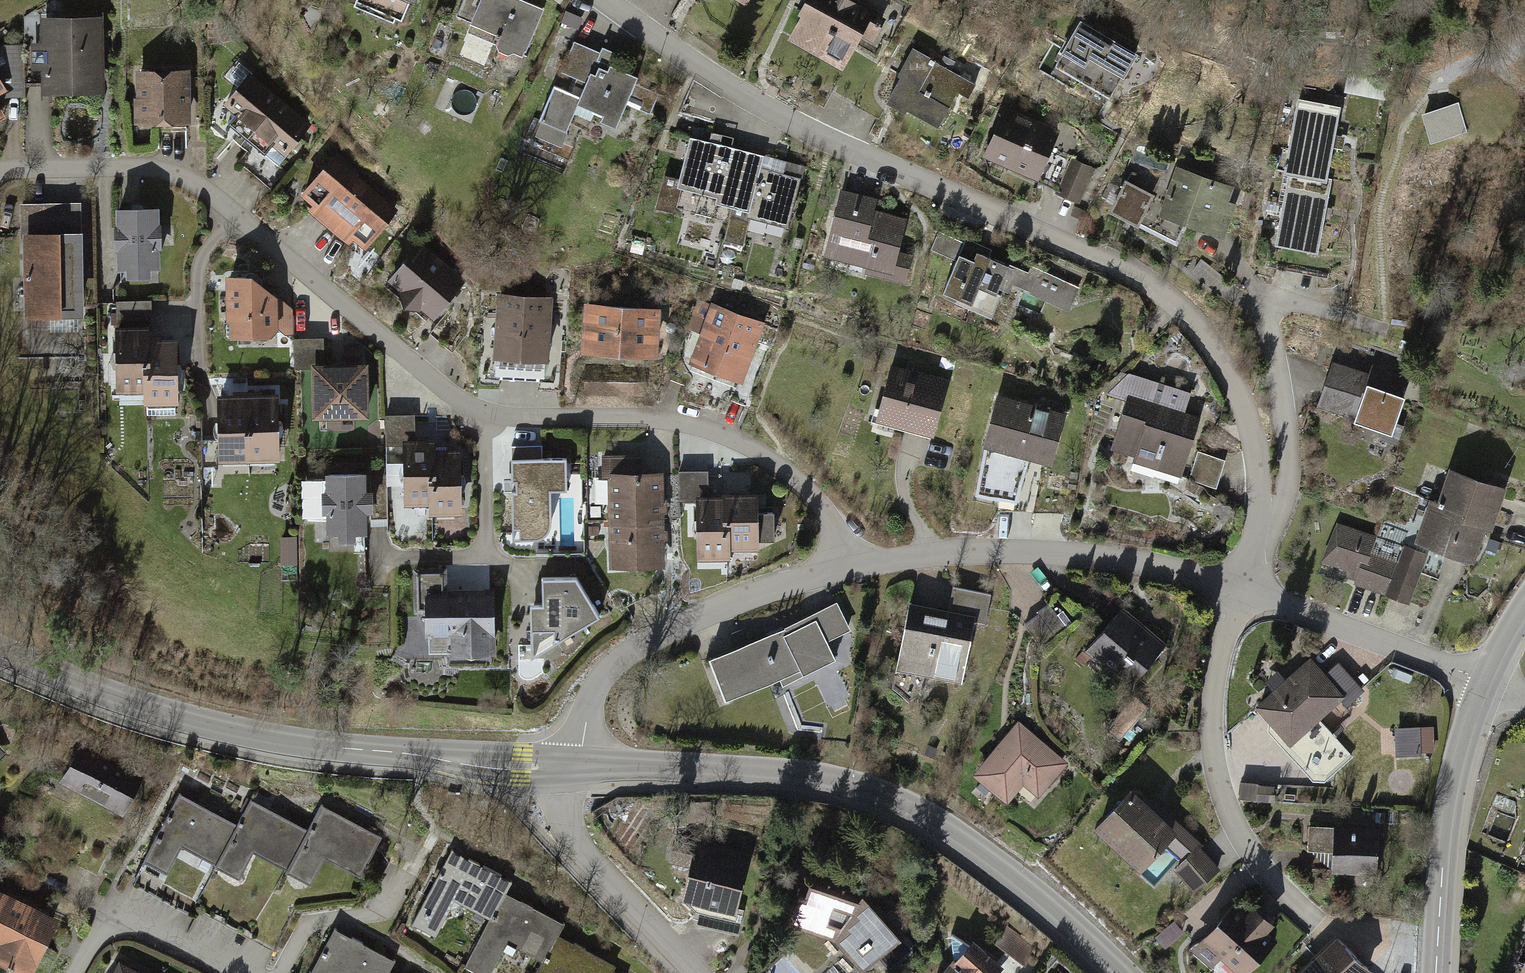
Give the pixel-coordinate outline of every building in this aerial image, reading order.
[(422,0),(361,0),(359,5),(411,27),(422,0)] [(461,18),(505,35),(502,46),(505,51),(513,54),(521,52),(530,55),(550,8),(528,0),(467,0),(461,18)] [(851,0),(809,0),(789,39),(848,68),(863,39),(878,46),(892,20),(851,0)] [(103,16),(44,17),(46,95),(105,93),(103,16)] [(1133,55),(1077,24),(1052,70),(1108,101),(1133,55)] [(624,52),(578,35),(563,75),(577,80),(572,94),(556,88),(542,124),(571,135),(582,106),(611,117),(609,122),(622,127),(641,78),(617,70),(624,52)] [(968,78),(914,50),(889,100),(943,128),(968,78)] [(188,71),(138,72),(139,124),(189,123),(188,71)] [(0,74),(0,96),(10,91),(0,74)] [(312,125),(252,75),(229,103),(289,153),(312,125)] [(11,120),(0,101),(0,126),(11,120)] [(1344,107),(1302,101),(1282,245),(1324,251),(1344,107)] [(1458,103),(1422,115),(1431,143),(1467,131),(1458,103)] [(1063,131),(1007,108),(986,158),(1042,181),(1063,131)] [(802,165),(695,139),(683,188),(723,197),(721,203),(789,219),(802,165)] [(401,210),(336,158),(302,201),(367,252),(401,210)] [(1095,169),(1071,160),(1058,194),(1082,203),(1095,169)] [(1240,184),(1175,165),(1160,212),(1225,231),(1240,184)] [(1140,215),(1153,186),(1126,173),(1112,202),(1140,215)] [(889,196),(846,185),(829,254),(872,265),(870,275),(911,285),(918,255),(909,253),(915,231),(883,223),(889,196)] [(81,203),(20,204),(22,312),(30,312),(29,319),(90,317),(88,230),(82,230),(81,203)] [(162,206),(116,209),(120,284),(155,282),(154,271),(165,270),(162,206)] [(940,233),(933,248),(957,258),(943,291),(992,312),(1001,292),(1011,296),(1014,289),(1070,313),(1081,287),(1031,266),(1028,272),(989,255),(991,249),(967,239),(965,244),(940,233)] [(471,279),(425,242),(392,282),(439,319),(471,279)] [(261,275),(229,275),(229,338),(294,338),(294,311),(261,275)] [(557,297),(500,295),(497,357),(554,359),(557,297)] [(766,321),(714,302),(692,363),(744,382),(766,321)] [(155,303),(117,304),(120,394),(148,393),(149,405),(183,404),(181,339),(156,340),(155,303)] [(668,308),(590,303),(587,351),(665,355),(668,308)] [(316,368),(316,418),(369,418),(368,364),(325,364),(325,339),(297,339),(297,368),(316,368)] [(1371,374),(1335,362),(1321,407),(1359,419),(1357,423),(1401,437),(1419,378),(1374,363),(1371,374)] [(955,381),(894,364),(878,417),(939,435),(955,381)] [(1072,413),(1002,395),(988,449),(1058,466),(1072,413)] [(283,396),(222,396),(222,461),(283,461),(283,396)] [(1189,477),(1206,417),(1130,396),(1115,450),(1139,456),(1137,463),(1189,477)] [(466,516),(464,449),(442,449),(441,436),(420,437),(419,414),(385,415),(386,446),(405,446),(407,508),(436,507),(437,517),(466,516)] [(1219,482),(1226,456),(1197,448),(1190,474),(1219,482)] [(644,456),(603,456),(603,493),(613,493),(613,565),(668,565),(668,473),(644,473),(644,456)] [(572,458),(517,460),(519,539),(543,538),(552,533),(558,526),(557,488),(573,488),(572,458)] [(711,470),(682,471),(683,517),(700,517),(700,556),(738,556),(738,548),(766,547),(765,491),(711,492),(711,470)] [(1509,490),(1452,472),(1442,503),(1431,500),(1416,545),(1475,564),(1485,531),(1494,534),(1509,490)] [(372,473),(329,473),(329,536),(372,536),(372,473)] [(1427,555),(1337,527),(1325,563),(1359,574),(1357,584),(1412,602),(1427,555)] [(299,538),(283,537),(283,566),(298,566),(299,538)] [(447,570),(419,571),(421,613),(405,614),(407,661),(449,659),(448,665),(502,662),(499,587),(448,590),(447,570)] [(605,613),(582,578),(550,579),(551,606),(538,605),(543,656),(605,613)] [(952,609),(912,602),(898,673),(968,687),(980,624),(987,623),(992,596),(956,589),(952,609)] [(1172,644),(1126,607),(1090,651),(1136,688),(1172,644)] [(817,618),(718,660),(733,696),(808,664),(812,671),(836,661),(817,618)] [(1328,671),(1314,657),(1261,708),(1295,743),(1343,698),(1348,703),(1365,687),(1339,660),(1328,671)] [(1071,765),(1021,722),(975,774),(1011,805),(1028,786),(1042,798),(1071,765)] [(1435,728),(1398,729),(1399,755),(1436,754),(1435,728)] [(1325,782),(1354,755),(1333,733),(1304,759),(1325,782)] [(151,775),(82,741),(62,783),(130,816),(151,775)] [(0,745),(0,763),(9,755),(0,745)] [(1183,830),(1137,787),(1100,827),(1146,870),(1183,830)] [(238,825),(180,797),(148,863),(172,874),(185,847),(219,864),(238,825)] [(238,825),(219,864),(245,877),(258,852),(292,870),(312,832),(250,802),(238,825)] [(312,832),(292,870),(316,882),(328,858),(364,876),(382,838),(323,809),(312,832)] [(1385,831),(1336,829),(1334,876),(1383,878),(1385,831)] [(738,915),(752,854),(679,837),(673,865),(694,870),(686,904),(738,915)] [(1197,888),(1221,867),(1200,843),(1175,864),(1197,888)] [(513,883),(450,852),(414,925),(439,937),(457,901),(495,920),(508,894),(513,883)] [(910,935),(866,895),(816,878),(809,900),(802,898),(793,929),(837,945),(864,972),(867,972),(910,935)] [(0,890),(0,960),(1,961),(27,902),(0,890)] [(495,920),(469,970),(475,972),(500,972),(513,947),(546,964),(560,936),(567,925),(508,894),(495,920)] [(1,961),(29,972),(38,972),(63,918),(27,902),(1,961)] [(1241,905),(1196,952),(1218,972),(1228,963),(1238,972),(1253,972),(1280,945),(1271,936),(1281,928),(1261,909),(1254,917),(1241,905)] [(337,930),(315,972),(391,972),(397,961),(337,930)] [(546,964),(542,972),(628,972),(628,971),(560,936),(546,964)] [(1340,937),(1303,972),(1374,972),(1340,937)] [(971,939),(942,972),(998,972),(1003,967),(971,939)] [(121,960),(114,972),(145,972),(121,960)]
